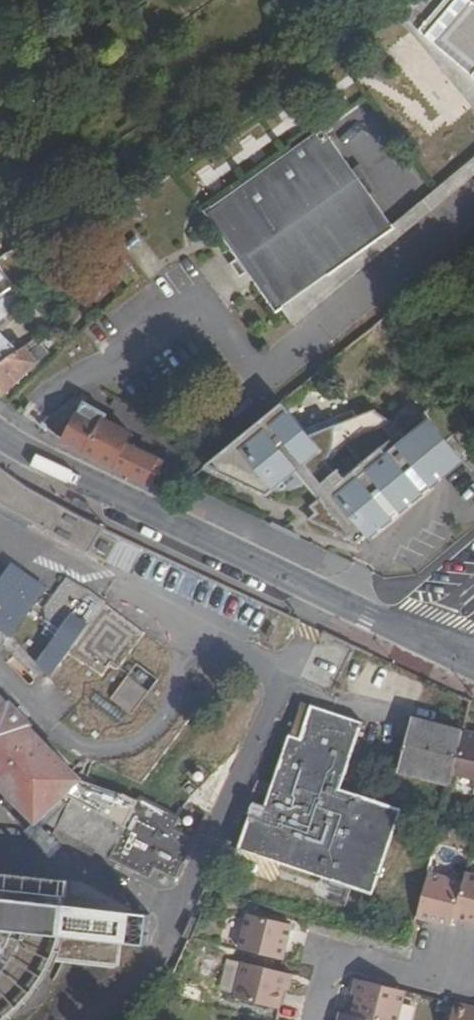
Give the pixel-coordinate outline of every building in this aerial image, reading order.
[(400,14),(473,80),(473,0),(419,0),(400,14)] [(205,209),(278,310),(397,229),(327,130),(216,206),(213,203),(205,209)] [(2,234),(14,226),(8,216),(3,219),(0,221),(0,232),(2,234)] [(126,272),(137,265),(129,254),(126,252),(116,259),(126,272)] [(21,349),(5,334),(14,326),(6,318),(29,301),(18,283),(10,288),(0,295),(0,369),(21,349)] [(1,395),(39,361),(38,360),(33,353),(27,345),(21,349),(0,369),(0,394),(1,395)] [(33,353),(38,360),(48,351),(42,345),(33,353)] [(97,455),(154,483),(165,459),(128,439),(135,424),(108,409),(110,405),(89,394),(65,438),(97,455)] [(284,401),(204,467),(268,496),(270,494),(277,493),(282,491),(289,489),(295,484),(300,479),(313,494),(303,502),(310,508),(303,514),(367,542),(377,532),(380,535),(468,461),(450,439),(469,422),(446,395),(394,435),(385,423),(391,419),(375,408),(356,416),(354,409),(307,428),(284,401)] [(0,472),(0,509),(30,526),(33,523),(133,577),(146,553),(47,504),(22,489),(0,472)] [(47,591),(26,579),(23,584),(12,577),(0,593),(0,628),(10,640),(47,591)] [(118,671),(144,634),(106,608),(105,605),(94,594),(70,579),(49,608),(51,624),(53,626),(45,636),(55,644),(35,669),(50,680),(68,657),(84,669),(86,667),(101,679),(110,669),(114,672),(118,671)] [(150,675),(168,651),(149,636),(131,661),(150,675)] [(134,719),(151,696),(130,680),(113,703),(134,719)] [(39,826),(59,836),(56,843),(91,860),(94,854),(149,881),(154,872),(175,883),(195,842),(175,832),(180,821),(141,802),(133,813),(78,788),(80,782),(30,730),(31,727),(13,708),(9,711),(0,700),(0,786),(39,826)] [(306,709),(302,708),(297,706),(284,746),(294,748),(306,709)] [(359,727),(306,709),(294,748),(284,746),(270,788),(263,812),(251,808),(236,855),(371,898),(397,814),(338,795),(359,727)] [(453,778),(464,737),(464,736),(415,723),(402,773),(451,787),(453,778)] [(464,737),(453,778),(473,783),(473,740),(464,737)] [(228,852),(230,853),(236,855),(251,808),(261,786),(254,783),(228,852)] [(270,788),(261,786),(251,808),(263,812),(270,788)] [(79,894),(80,878),(0,870),(0,886),(79,894)] [(427,878),(416,922),(450,931),(453,922),(462,887),(427,878)] [(462,887),(453,922),(473,928),(473,882),(464,879),(462,887)] [(24,1017),(39,1001),(54,980),(63,960),(69,948),(75,925),(77,903),(79,894),(0,886),(0,1019),(18,1019),(24,1017)] [(69,948),(63,960),(126,965),(128,942),(131,909),(77,903),(75,925),(69,948)] [(131,909),(128,942),(148,943),(152,911),(131,909)] [(245,918),(237,955),(282,966),(290,930),(245,918)] [(283,995),(285,978),(242,967),(233,1002),(278,1014),(283,995)] [(293,980),(285,978),(283,995),(289,996),(293,980)] [(359,997),(363,981),(357,979),(354,995),(359,997)] [(406,992),(363,981),(359,997),(354,1016),(368,1019),(399,1019),(406,992)] [(454,1004),(451,1019),(473,1019),(473,1009),(454,1004)]
